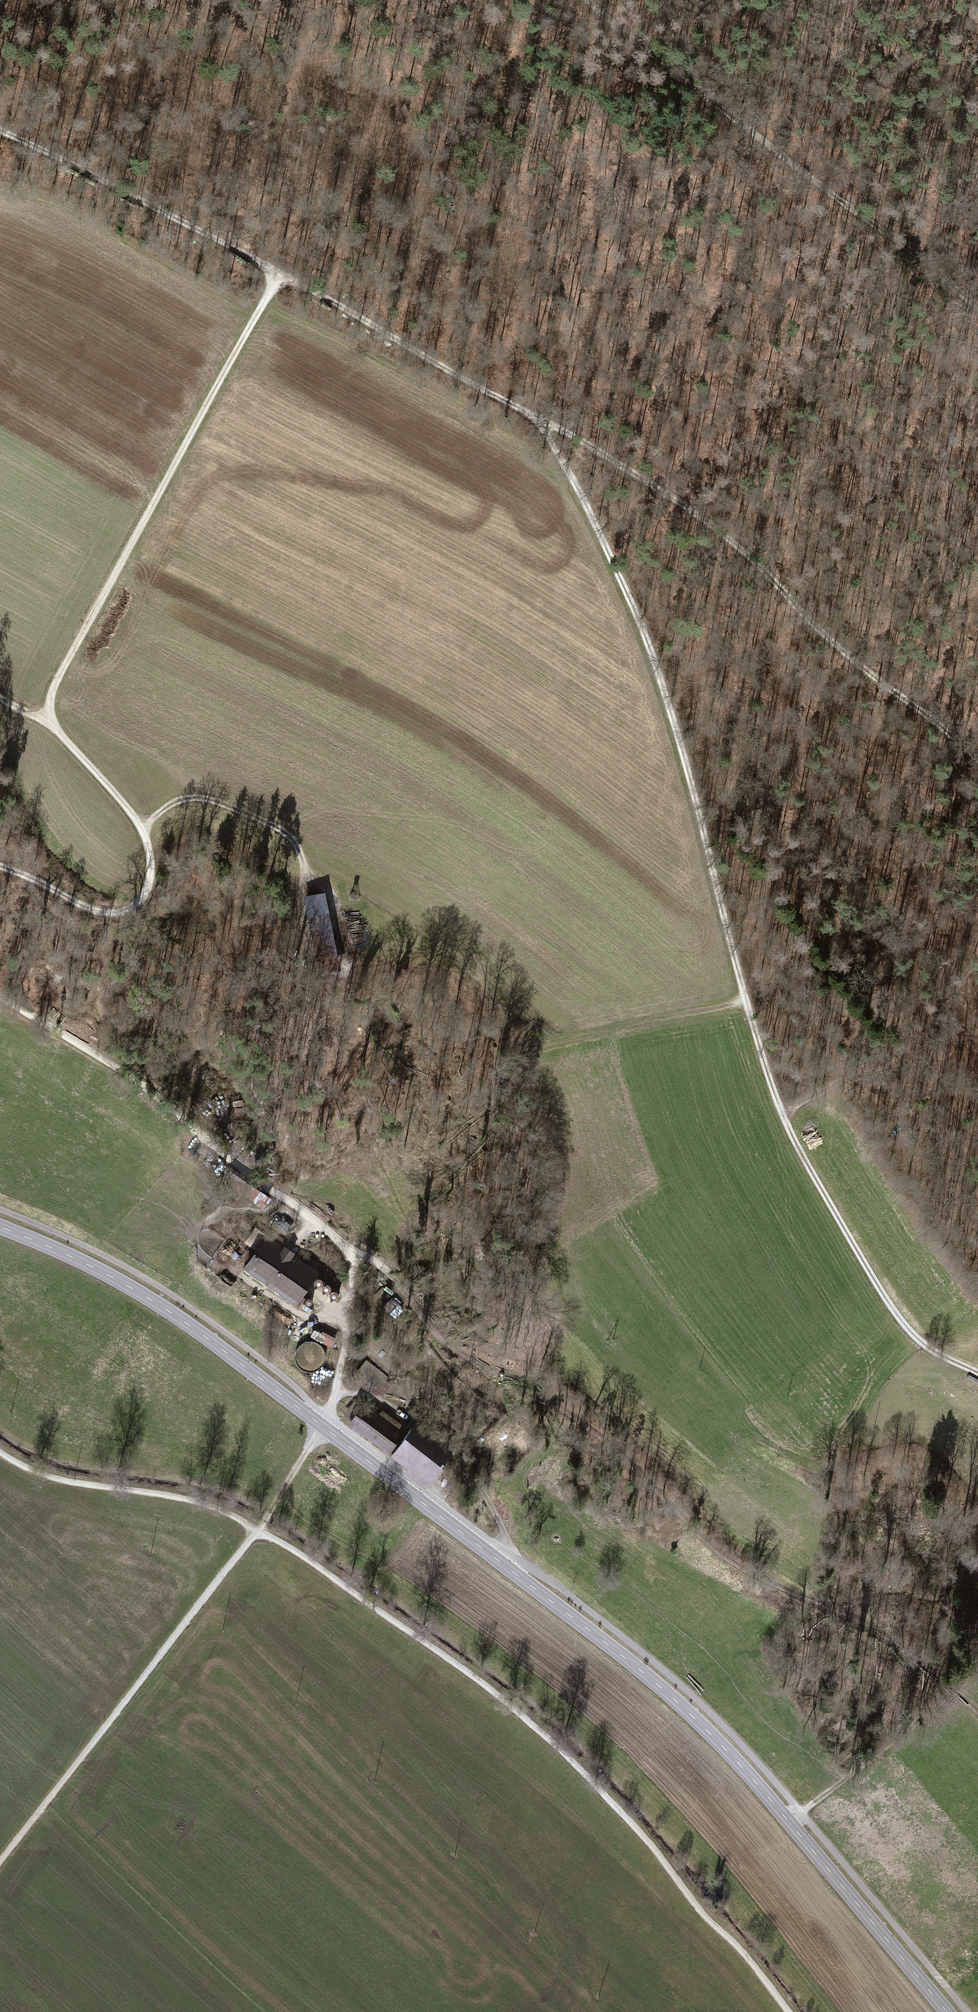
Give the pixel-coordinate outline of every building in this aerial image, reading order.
[(327,893),(305,897),(320,976),(342,972),(327,893)] [(263,1208),(271,1197),(229,1167),(221,1178),(263,1208)] [(254,1247),(242,1266),(294,1302),(318,1268),(284,1245),(266,1232),(254,1247)] [(455,1300),(452,1305),(458,1310),(462,1305),(455,1300)] [(336,1337),(323,1331),(322,1332),(313,1328),(310,1336),(331,1346),(336,1337)] [(389,1377),(366,1359),(353,1376),(374,1393),(380,1395),(381,1393),(384,1393),(391,1385),(386,1380),(389,1377)] [(848,1748),(838,1755),(842,1762),(853,1755),(848,1748)]
